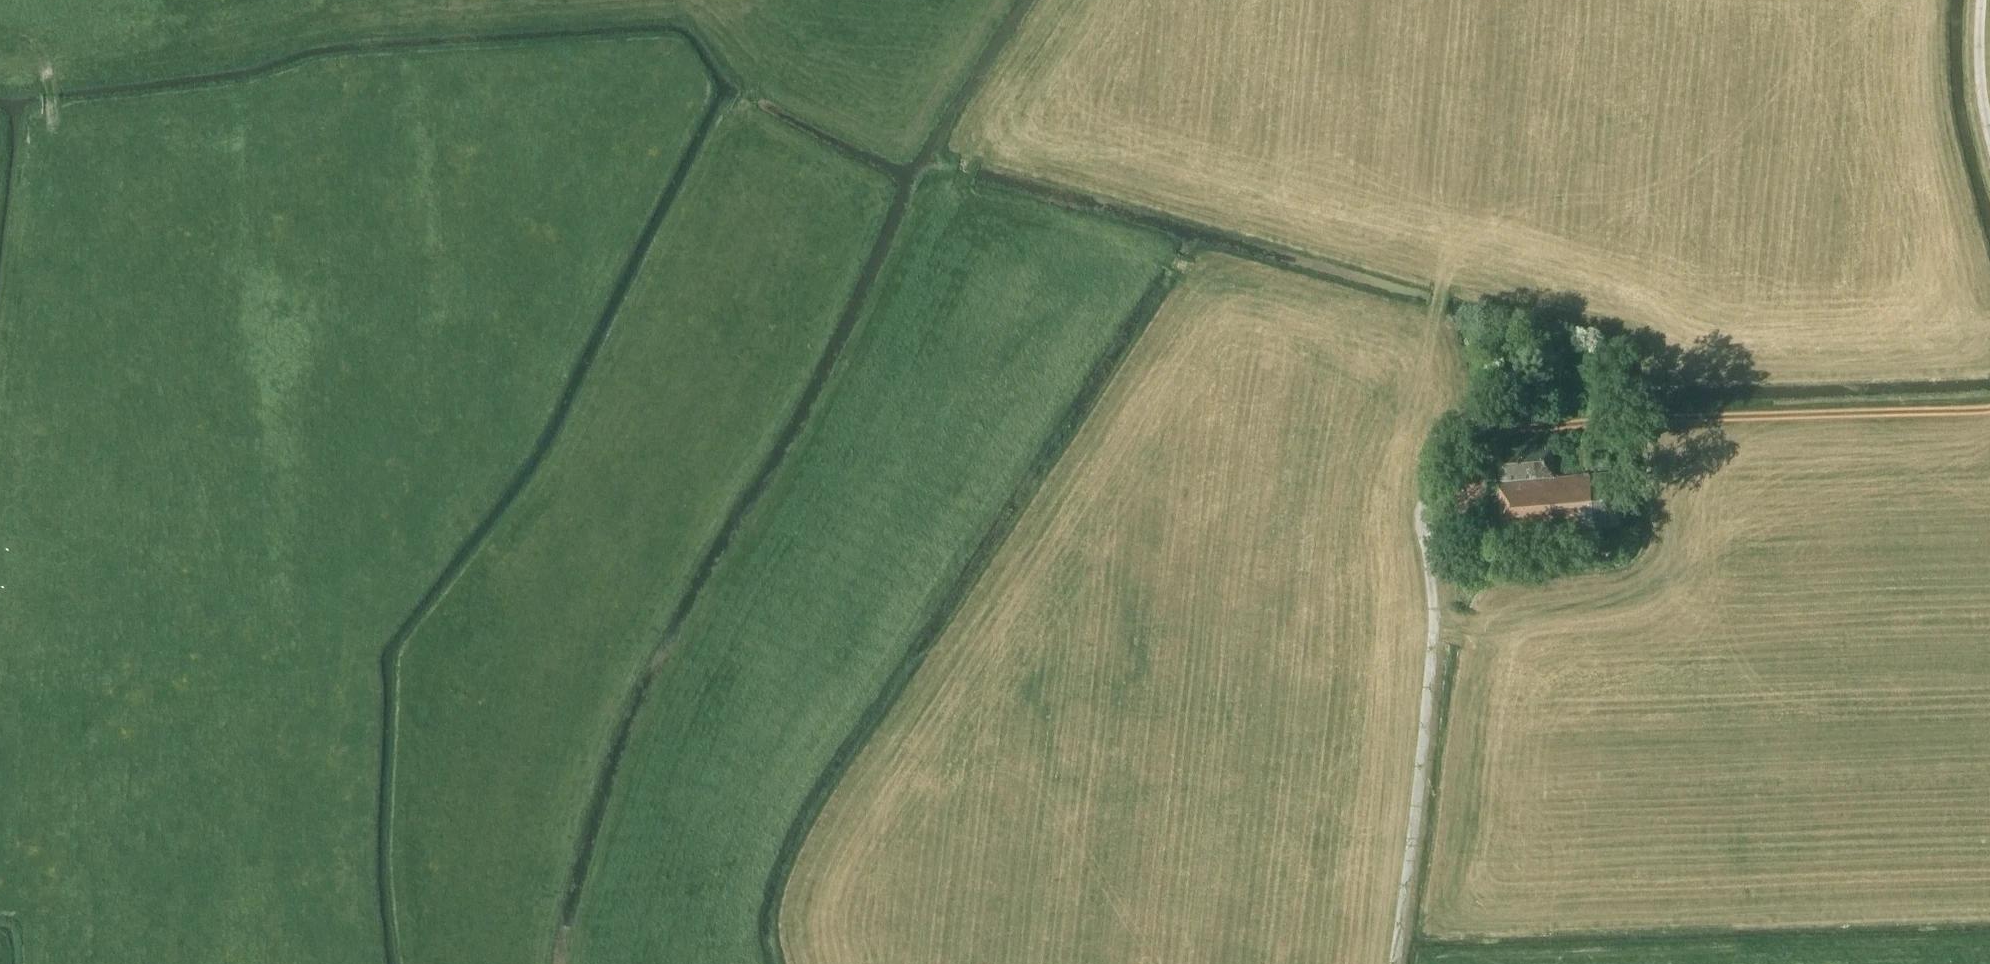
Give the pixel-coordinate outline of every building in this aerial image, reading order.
[(1556,479),(1554,448),(1500,451),(1506,545),(1602,539),(1602,530),(1620,529),(1616,475),(1556,479)]
